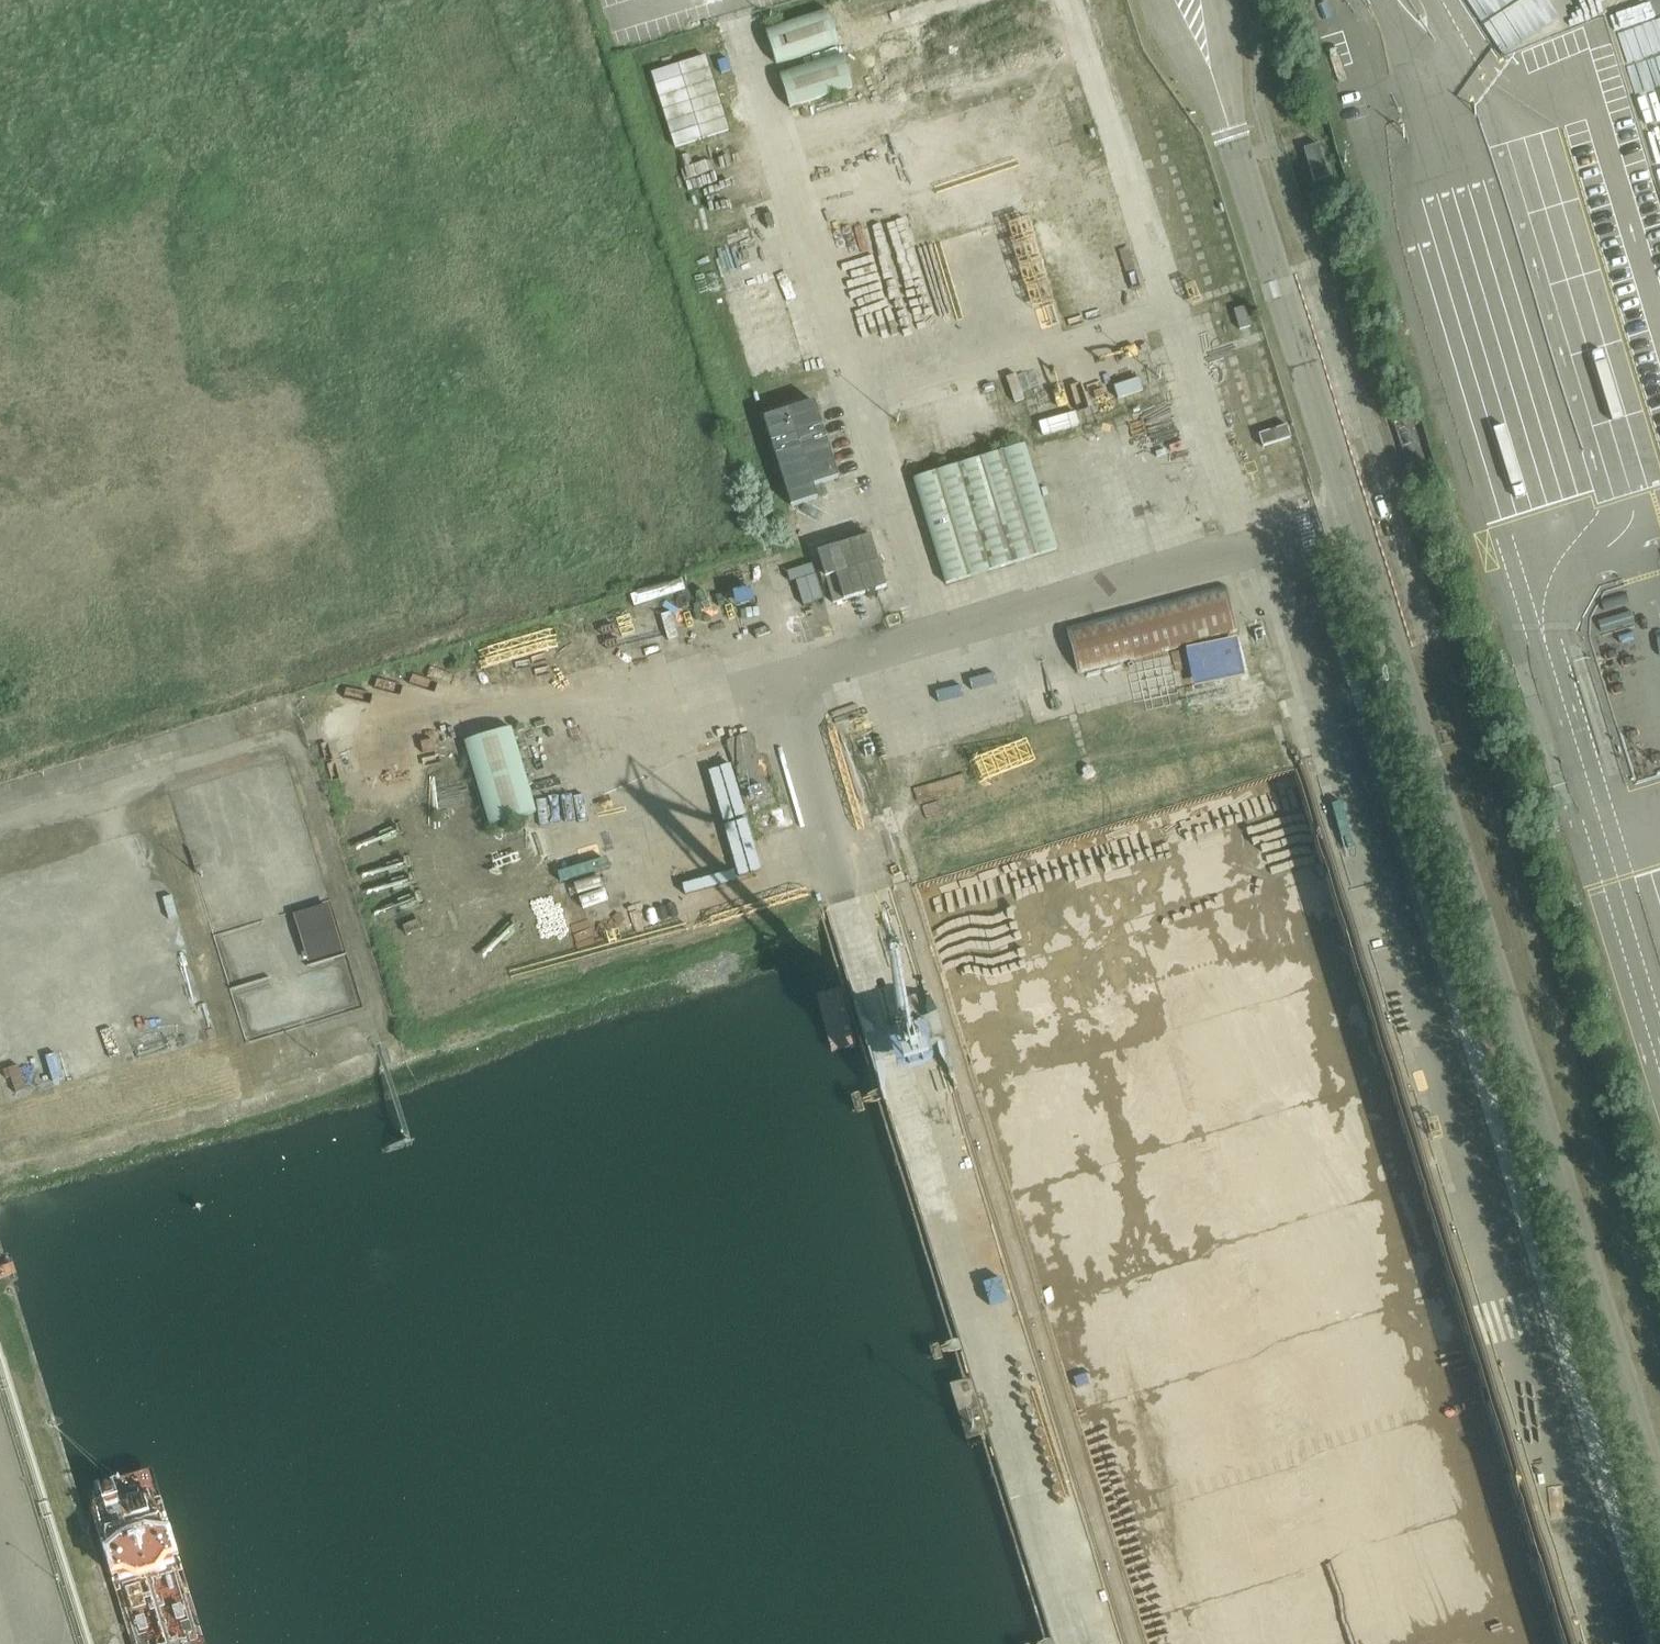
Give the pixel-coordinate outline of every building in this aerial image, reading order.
[(839,43),(829,12),(766,32),(776,64),(839,43)] [(852,90),(842,56),(779,75),(790,109),(852,90)] [(674,148),(729,131),(705,57),(651,74),(674,148)] [(1304,150),(1314,183),(1329,178),(1318,145),(1304,150)] [(724,291),(749,374),(801,359),(777,275),(724,291)] [(814,402),(763,418),(791,506),(816,498),(813,485),(838,477),(814,402)] [(1060,549),(1027,446),(914,482),(947,585),(1060,549)] [(872,537),(821,554),(836,603),(887,587),(872,537)] [(1225,584),(1067,627),(1080,672),(1237,630),(1225,584)] [(512,724),(464,739),(490,827),(536,813),(512,724)] [(295,913),(311,965),(346,954),(330,902),(295,913)] [(354,998),(342,959),(237,992),(248,1031),(354,998)] [(1345,1230),(1321,1236),(1326,1253),(1324,1254),(1329,1272),(1347,1268),(1356,1302),(1363,1300),(1355,1270),(1356,1269),(1345,1230)] [(1510,1585),(1509,1602),(1532,1603),(1534,1575),(1519,1574),(1519,1586),(1510,1585)]
